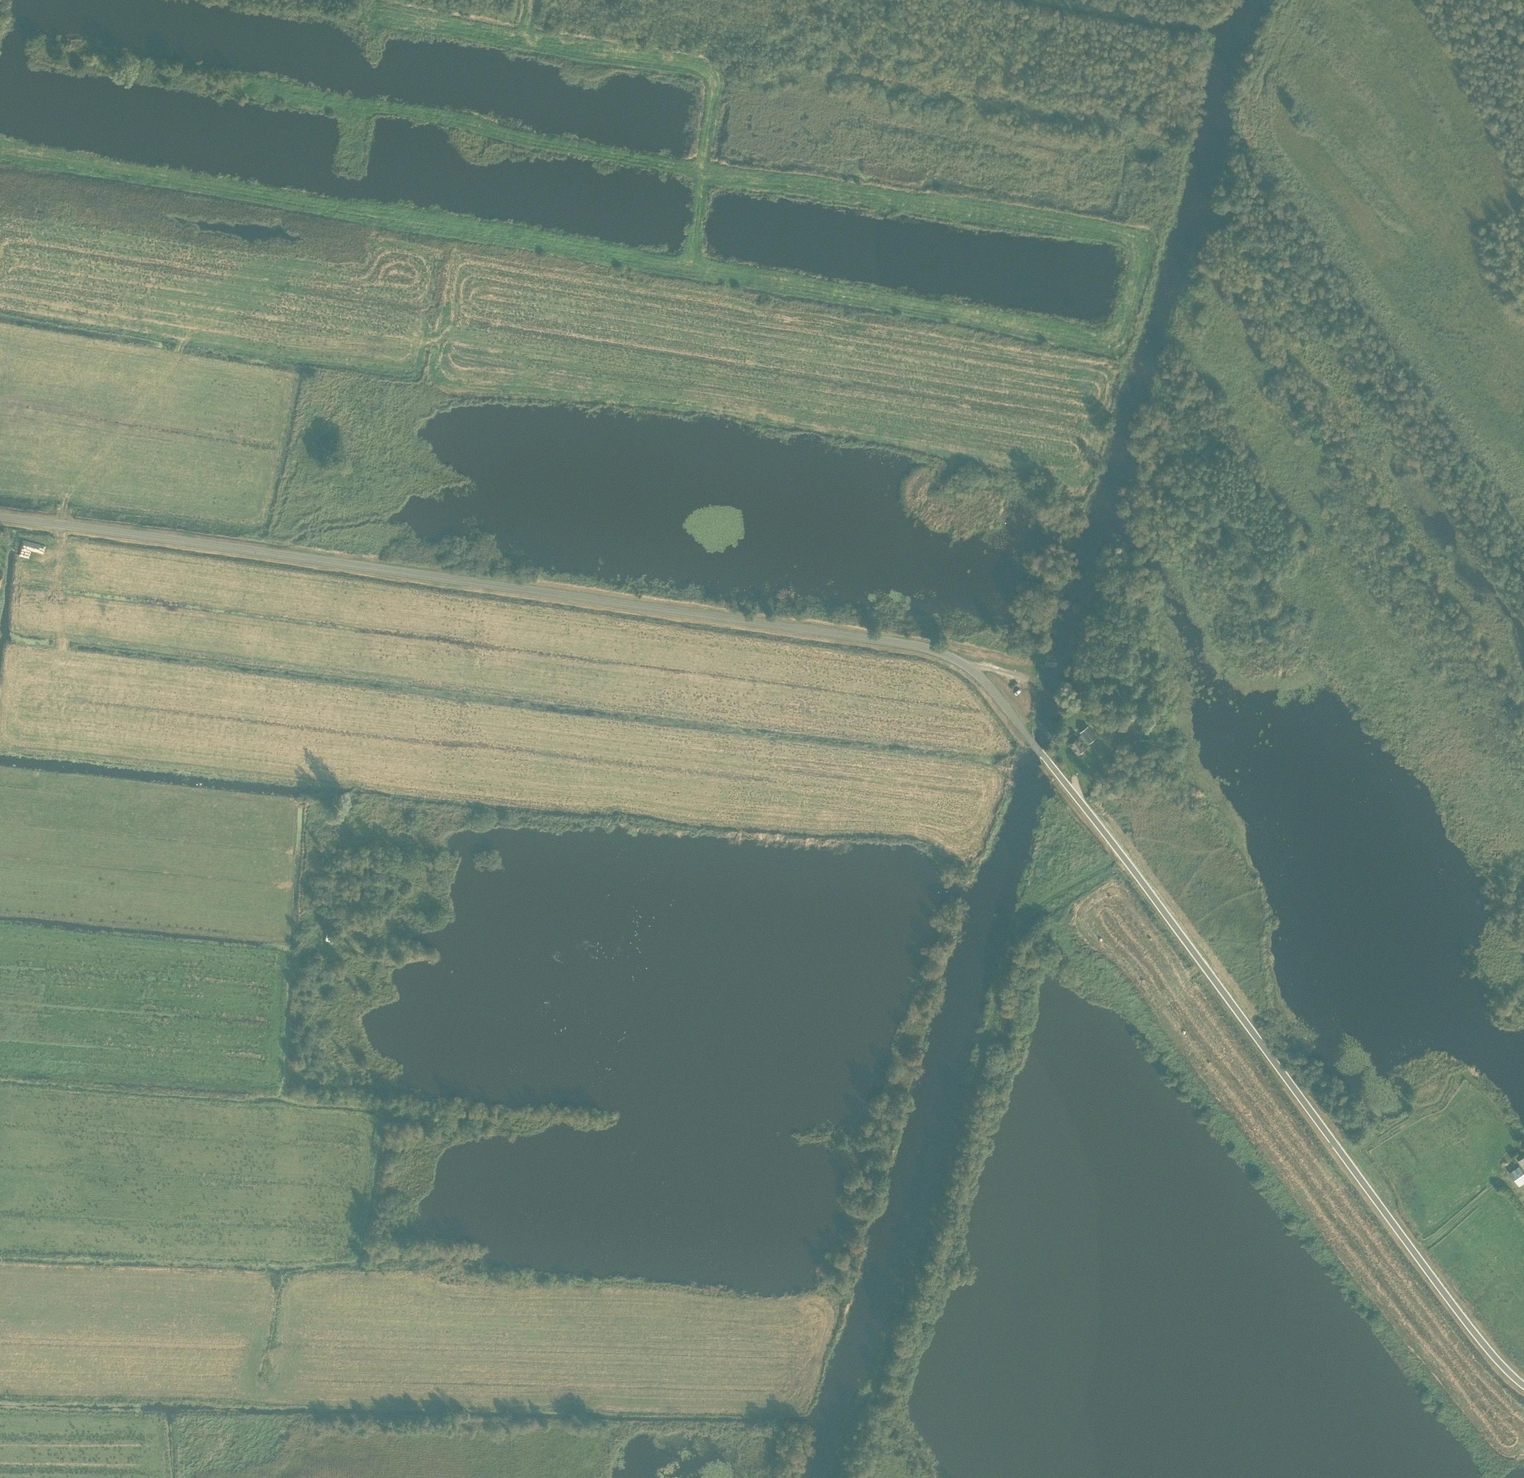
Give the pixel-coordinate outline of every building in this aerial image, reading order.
[(19,538),(19,549),(41,550),(42,539),(19,538)] [(1097,737),(1088,725),(1080,732),(1089,743),(1097,737)] [(1523,1191),(1523,1172),(1519,1165),(1509,1172),(1519,1186),(1520,1185),(1523,1191)]
